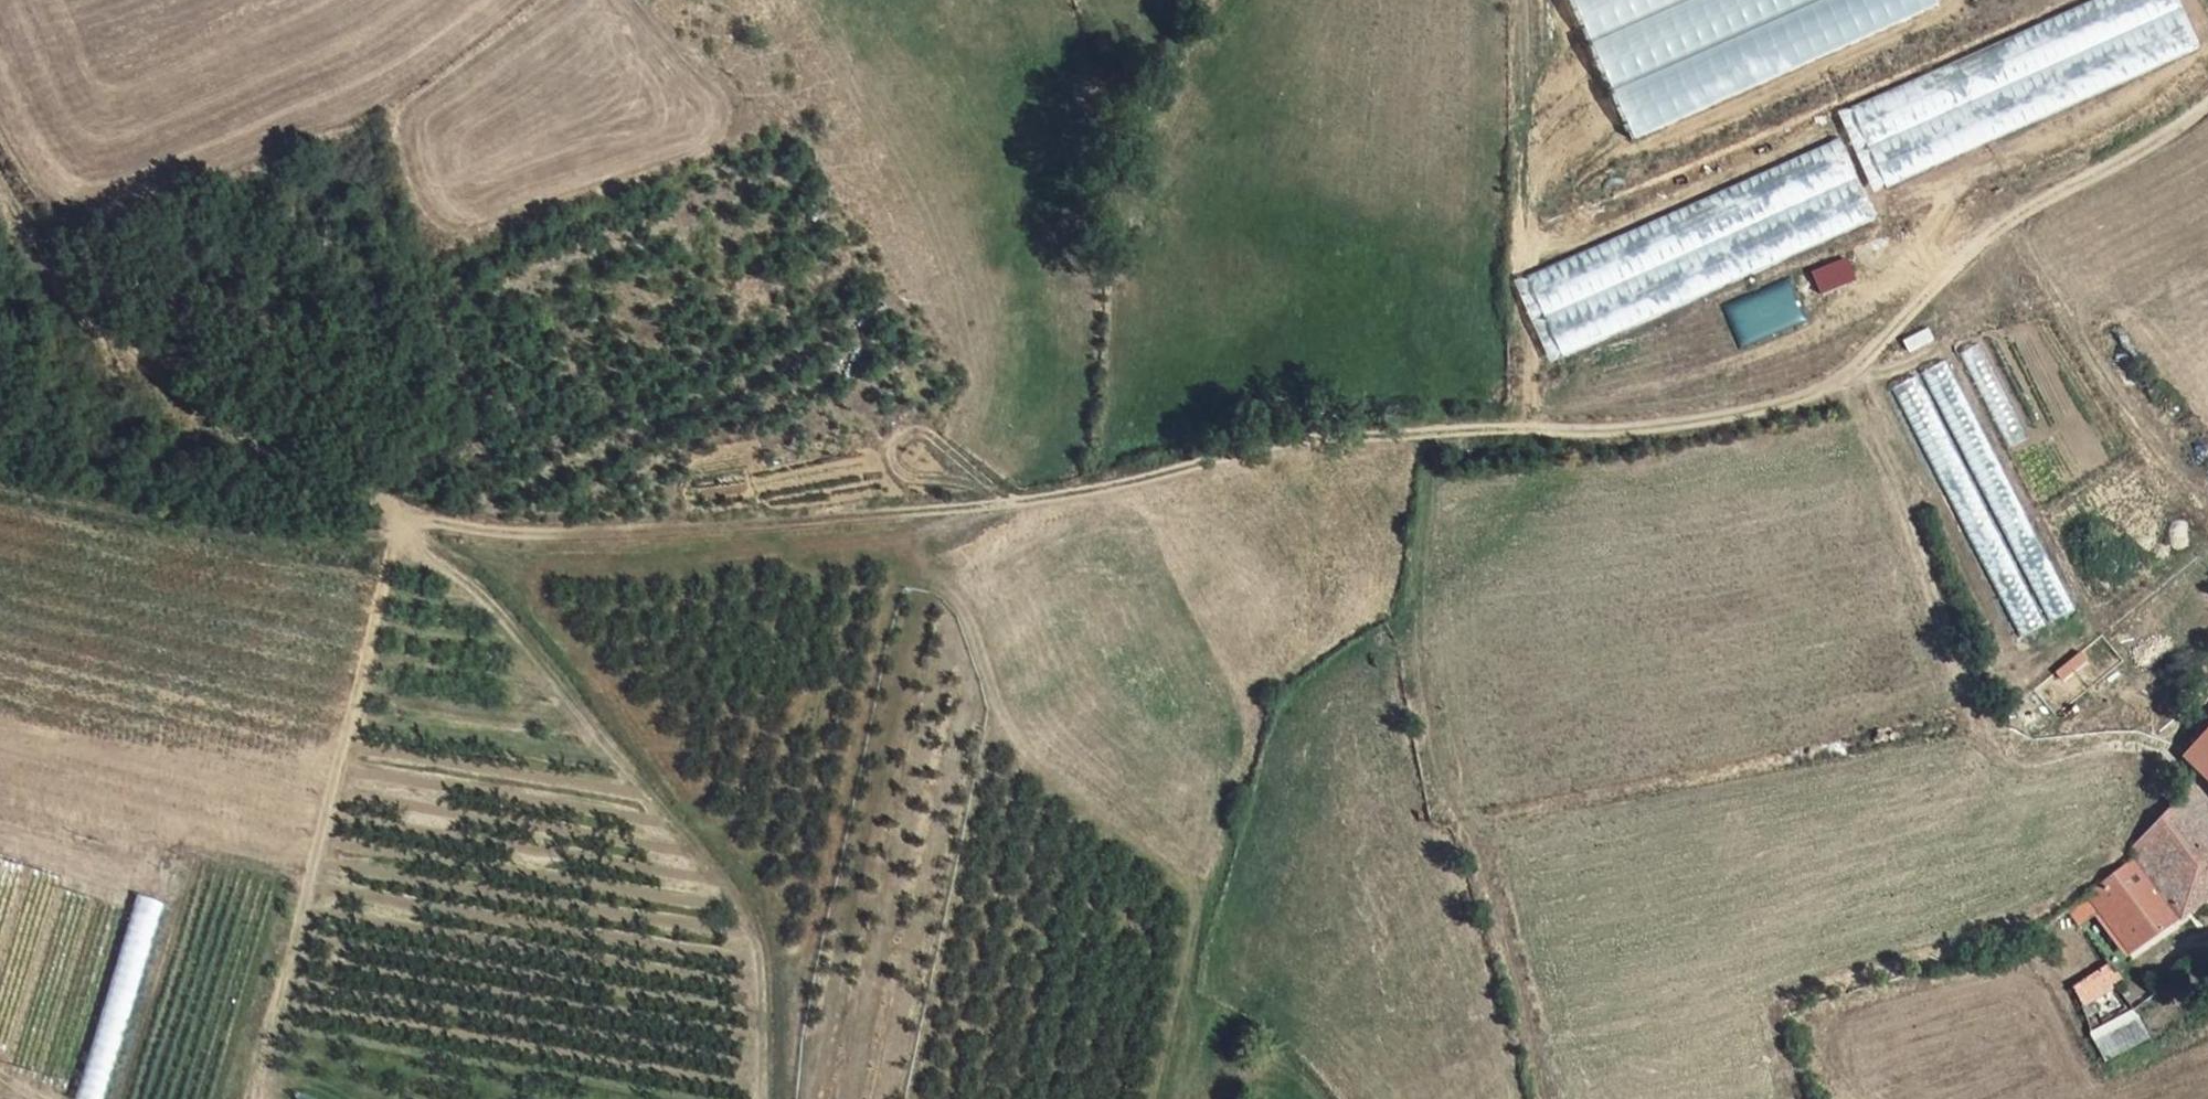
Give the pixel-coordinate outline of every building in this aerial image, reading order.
[(2199,57),(2177,0),(2103,0),(1836,102),(1867,184),(2199,57)] [(1844,144),(1523,267),(1556,351),(1876,228),(1844,144)] [(1809,271),(1819,294),(1855,278),(1845,255),(1809,271)] [(1791,279),(1721,304),(1735,345),(1805,321),(1791,279)] [(1997,486),(1991,486),(1997,609),(2009,638),(2069,612),(2035,533),(1998,534),(1997,512),(2006,508),(1997,486)] [(2178,761),(2191,773),(2207,789),(2207,730),(2178,761)] [(2130,860),(2081,896),(2122,957),(2207,898),(2207,825),(2184,799),(2124,853),(2130,860)] [(2123,996),(2106,968),(2068,992),(2082,1024),(2123,996)]
